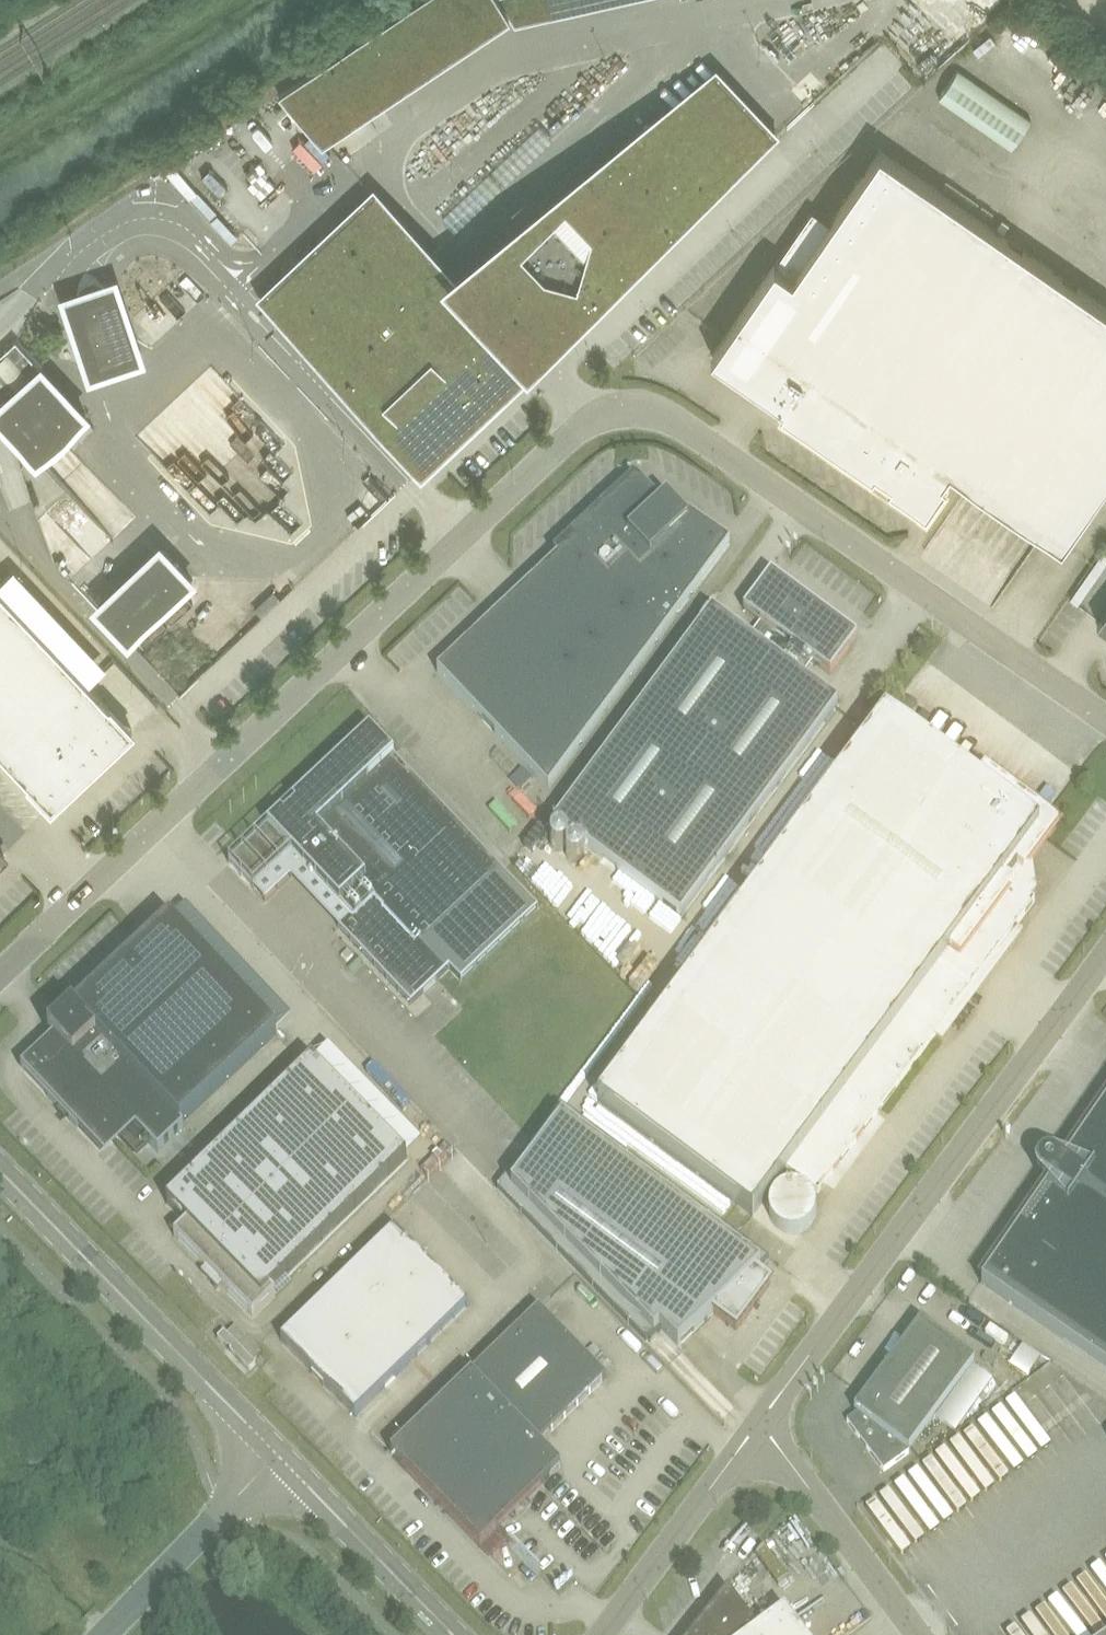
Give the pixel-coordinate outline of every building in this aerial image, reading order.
[(432,68),(397,16),(317,69),(352,122),(432,68)] [(1031,119),(958,69),(938,97),(1011,148),(1031,119)] [(622,147),(486,275),(493,283),(545,337),(556,327),(564,335),(752,158),(696,99),(633,158),(622,147)] [(306,182),(325,167),(306,144),(288,159),(306,182)] [(873,473),(875,469),(892,480),(889,484),(927,510),(946,481),(943,479),(950,468),(1062,545),(1105,482),(1105,307),(880,151),(831,223),(812,210),(774,265),(775,265),(712,356),(784,406),(781,409),(873,473)] [(359,208),(262,300),(413,461),(510,369),(493,351),(452,322),(444,316),(405,288),(390,273),(406,258),(359,208)] [(101,358),(122,351),(111,318),(109,309),(104,302),(86,308),(85,318),(90,325),(101,358)] [(16,339),(0,354),(0,391),(7,399),(0,406),(0,420),(37,459),(61,436),(86,413),(41,365),(16,339)] [(730,544),(683,511),(680,514),(678,512),(676,514),(668,506),(670,504),(667,500),(662,505),(635,477),(553,554),(557,558),(536,578),(541,583),(504,617),(500,612),(437,672),(548,790),(730,544)] [(192,580),(163,549),(100,609),(129,640),(192,580)] [(681,917),(838,705),(794,673),(806,657),(830,674),(857,637),(824,613),(822,612),(819,611),(816,612),(814,613),(812,615),(805,610),(807,608),(807,605),(807,602),(806,600),(804,598),(771,573),(743,610),(767,628),(755,644),(712,612),(555,824),(681,917)] [(0,594),(0,751),(52,806),(133,730),(2,592),(0,594)] [(1097,622),(1105,629),(1105,610),(1097,622)] [(1039,830),(977,783),(885,715),(598,1102),(752,1217),(786,1170),(818,1194),(826,1182),(934,1036),(1035,901),(1022,892),(1026,887),(1024,871),(1014,864),(1039,830)] [(279,815),(229,863),(253,889),(285,859),(297,871),(304,866),(351,916),(338,928),(411,1005),(450,969),(462,981),(538,909),(502,871),(373,729),(371,728),(293,802),(292,803),(280,815),(279,815)] [(170,922),(74,1012),(73,1011),(48,1034),(53,1039),(21,1069),(26,1074),(27,1072),(49,1095),(47,1097),(55,1105),(57,1103),(70,1118),(69,1119),(76,1128),(78,1126),(100,1149),(130,1120),(152,1143),(150,1145),(158,1153),(183,1129),(180,1125),(276,1034),(170,922)] [(271,1292),(407,1160),(312,1063),(167,1205),(186,1225),(174,1237),(252,1318),(275,1295),(271,1292)] [(560,1104),(497,1189),(646,1343),(646,1342),(660,1329),(678,1348),(678,1347),(713,1313),(736,1331),(771,1284),(755,1273),(769,1259),(560,1104)] [(1055,1158),(1052,1156),(1048,1156),(1044,1157),(1041,1159),(1039,1161),(1037,1164),(1036,1167),(1036,1170),(1037,1173),(1039,1176),(1041,1178),(1050,1184),(982,1284),(1105,1370),(1105,1104),(1064,1164),(1055,1158)] [(794,1185),(790,1185),(787,1186),(784,1186),(781,1188),(779,1188),(777,1190),(775,1192),(773,1194),(771,1196),(770,1199),(769,1202),(768,1204),(768,1205),(768,1208),(768,1210),(768,1212),(768,1213),(769,1217),(770,1220),(772,1222),(774,1225),(776,1226),(778,1228),(781,1230),(784,1231),(788,1232),(789,1232),(792,1232),(795,1232),(798,1231),(801,1230),(804,1228),(806,1227),(808,1225),(809,1223),(811,1221),(813,1218),(814,1215),(814,1211),(814,1210),(814,1207),(814,1206),(814,1204),(813,1201),(812,1198),(810,1195),(808,1193),(805,1190),(803,1189),(800,1187),(797,1186),(794,1185)] [(468,1306),(394,1230),(281,1341),(355,1417),(468,1306)] [(539,1310),(391,1453),(480,1545),(560,1467),(538,1444),(606,1379),(539,1310)] [(974,1362),(920,1322),(854,1411),(857,1413),(846,1421),(884,1471),(908,1453),(907,1452),(974,1362)] [(1033,1372),(1047,1352),(1030,1340),(1016,1360),(1033,1372)] [(955,1432),(993,1380),(973,1365),(935,1417),(955,1432)] [(757,1632),(727,1591),(692,1634),(801,1634),(784,1612),(757,1632)]
